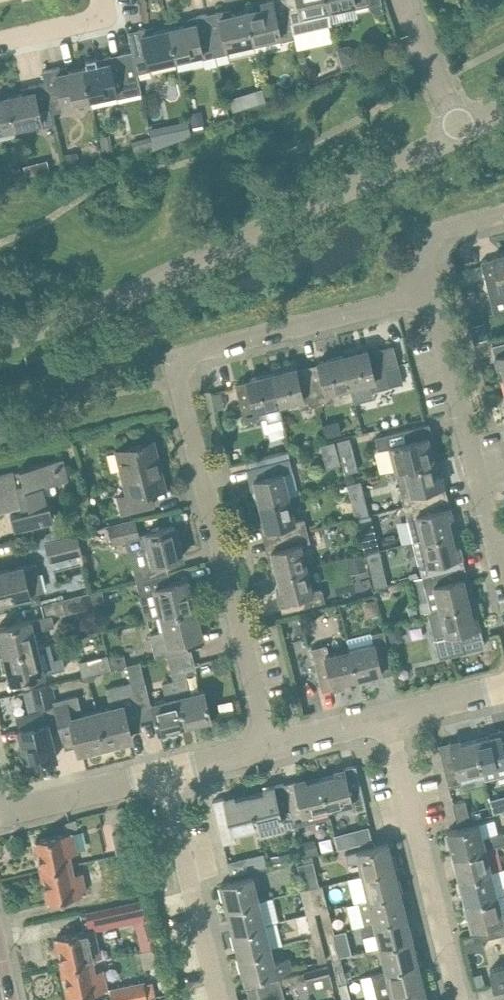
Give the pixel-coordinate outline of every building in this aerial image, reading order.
[(246,10),(253,42),(279,36),(280,40),(293,37),(292,33),(285,0),(268,0),(269,5),(246,10)] [(326,0),(285,0),(292,33),(331,24),(327,8),(326,0)] [(327,8),(354,2),(355,8),(382,2),(381,0),(326,0),(327,8)] [(253,42),(246,10),(225,15),(223,10),(206,14),(215,55),(228,52),(227,48),(253,42)] [(202,58),(215,55),(206,14),(189,17),(191,23),(168,28),(175,59),(201,53),(202,58)] [(128,31),(132,51),(137,72),(150,69),(149,65),(175,59),(168,28),(147,33),(145,27),(128,31)] [(348,44),(336,47),(342,65),(359,59),(355,48),(348,44)] [(141,92),(137,72),(132,51),(104,57),(105,63),(83,67),(90,98),(116,93),(117,98),(141,92)] [(308,66),(302,67),(305,79),(317,76),(315,70),(308,66)] [(64,104),(90,98),(83,67),(61,72),(60,67),(43,70),(46,82),(52,111),(65,108),(64,104)] [(274,81),(265,83),(268,95),(277,93),(274,81)] [(30,92),(8,96),(14,128),(41,122),(41,126),(55,123),(52,111),(46,82),(29,86),(30,92)] [(242,94),(229,98),(233,111),(246,107),(242,94)] [(14,128),(8,96),(0,98),(0,131),(14,128)] [(201,110),(189,113),(192,125),(193,125),(202,123),(204,123),(201,110)] [(157,126),(149,128),(151,136),(154,148),(166,144),(162,125),(161,125),(160,125),(159,125),(158,125),(158,126),(157,126)] [(78,151),(64,154),(67,166),(80,164),(78,151)] [(36,162),(25,165),(27,175),(39,172),(36,162)] [(503,296),(503,254),(492,257),(492,258),(481,261),(490,300),(503,296)] [(488,338),(484,322),(472,325),(476,341),(488,338)] [(492,344),(495,357),(499,356),(503,377),(503,341),(492,344)] [(367,349),(343,355),(350,386),(370,381),(373,390),(390,386),(397,384),(403,383),(398,364),(393,344),(368,351),(367,349)] [(331,390),(350,386),(343,355),(318,361),(318,363),(307,366),(317,404),(334,400),(331,390)] [(296,367),(271,373),(279,404),(299,399),(301,408),(317,404),(307,366),(296,368),(296,367)] [(279,404),(271,373),(246,379),(247,380),(235,384),(246,422),(266,417),(267,421),(282,418),(279,404)] [(221,391),(213,393),(217,409),(225,407),(221,391)] [(338,421),(322,425),(325,437),(341,433),(338,421)] [(404,468),(434,460),(428,437),(432,436),(429,423),(375,437),(378,449),(390,446),(396,470),(404,468)] [(350,437),(337,440),(340,454),(353,451),(350,437)] [(122,512),(134,509),(153,504),(150,491),(165,487),(153,440),(140,444),(140,442),(136,443),(137,444),(117,450),(122,469),(127,493),(117,495),(122,512)] [(68,476),(63,457),(0,473),(0,510),(19,506),(20,510),(10,513),(14,528),(24,525),(27,537),(45,532),(42,520),(53,518),(49,503),(48,503),(43,485),(69,478),(68,476)] [(259,504),(290,496),(284,472),(292,470),(289,458),(246,468),(250,481),(253,480),(259,504)] [(440,484),(434,460),(404,468),(410,492),(402,494),(404,505),(447,495),(444,483),(440,484)] [(447,495),(404,505),(413,541),(452,531),(446,507),(450,507),(447,495)] [(264,540),(307,529),(304,518),(295,520),(290,496),(259,504),(265,527),(261,528),(264,540)] [(365,499),(352,502),(355,517),(369,514),(365,499)] [(134,569),(137,580),(168,572),(166,561),(182,557),(174,525),(146,532),(146,533),(138,535),(135,521),(110,527),(113,541),(125,538),(128,552),(150,547),(154,564),(134,569)] [(277,574),(307,567),(301,543),(310,541),(307,529),(264,540),(267,552),(271,551),(277,574)] [(413,541),(422,576),(465,566),(462,554),(458,555),(452,531),(413,541)] [(51,559),(80,552),(75,535),(47,542),(51,559)] [(373,540),(362,543),(364,553),(376,550),(373,540)] [(347,557),(350,574),(367,570),(364,554),(347,557)] [(13,598),(28,595),(28,594),(41,591),(35,564),(22,567),(22,565),(0,571),(0,601),(13,598)] [(429,612),(431,612),(470,602),(464,578),(467,577),(465,566),(422,576),(430,610),(429,611),(429,612)] [(307,567),(277,574),(283,598),(279,599),(282,611),(324,601),(321,588),(313,590),(307,567)] [(384,570),(371,573),(375,586),(388,583),(384,570)] [(168,572),(137,580),(140,595),(146,619),(162,615),(195,607),(188,579),(171,583),(168,572)] [(67,613),(96,606),(92,590),(63,597),(67,613)] [(35,594),(28,595),(31,605),(41,603),(40,597),(35,594)] [(351,602),(341,604),(344,613),(353,611),(351,602)] [(470,602),(431,612),(429,616),(440,660),(469,653),(466,641),(482,637),(479,625),(475,626),(470,602)] [(202,634),(195,607),(162,615),(165,630),(150,634),(156,657),(167,655),(168,655),(191,649),(187,649),(185,638),(202,634)] [(305,613),(301,620),(311,625),(315,618),(305,613)] [(4,654),(37,646),(33,631),(54,625),(52,615),(30,620),(30,619),(0,626),(0,638),(4,654)] [(403,640),(398,622),(386,625),(390,643),(403,640)] [(349,647),(357,677),(381,671),(382,675),(394,672),(383,629),(372,632),(374,641),(349,647)] [(87,634),(90,645),(104,641),(101,630),(87,634)] [(357,677),(349,647),(326,653),(324,644),(311,648),(322,690),(334,687),(333,683),(357,677)] [(41,661),(37,646),(4,654),(11,681),(43,673),(64,667),(61,656),(41,661)] [(168,655),(174,680),(185,724),(211,718),(204,690),(190,693),(183,665),(194,662),(191,649),(168,655)] [(111,668),(109,659),(107,654),(79,661),(83,675),(111,668)] [(109,659),(111,668),(126,665),(123,655),(109,659)] [(225,656),(215,658),(219,672),(228,670),(225,656)] [(159,731),(185,724),(174,680),(162,682),(166,699),(152,703),(146,684),(140,662),(126,665),(130,681),(139,715),(154,711),(159,731)] [(140,719),(139,715),(130,681),(106,687),(111,706),(96,710),(105,744),(132,737),(128,722),(140,719)] [(54,703),(53,701),(49,684),(32,688),(37,708),(54,703)] [(79,751),(105,744),(96,710),(82,713),(77,695),(53,701),(54,703),(62,739),(75,735),(79,751)] [(57,756),(52,737),(45,710),(16,717),(28,764),(57,756)] [(475,739),(483,769),(485,777),(503,772),(503,728),(498,729),(499,733),(489,736),(475,739)] [(459,775),(483,769),(475,739),(451,745),(451,741),(438,744),(449,787),(461,784),(459,775)] [(366,808),(356,765),(332,771),(333,775),(320,778),(328,808),(351,802),(353,811),(366,808)] [(328,808),(320,778),(297,784),(296,780),(284,783),(294,825),(330,816),(328,808)] [(263,792),(250,795),(257,825),(280,820),(282,828),(294,825),(284,783),(272,785),(262,788),(263,792)] [(225,797),(213,800),(223,843),(235,840),(233,831),(257,825),(250,795),(235,799),(234,795),(225,797)] [(457,822),(469,819),(464,799),(453,802),(457,822)] [(35,839),(42,870),(70,864),(68,854),(76,852),(72,831),(78,827),(75,818),(61,822),(63,833),(35,839)] [(453,855),(485,847),(503,842),(503,833),(503,831),(495,833),(492,820),(447,831),(453,855)] [(118,854),(131,851),(127,830),(113,834),(118,854)] [(350,846),(346,830),(333,833),(337,849),(350,846)] [(318,853),(314,838),(299,842),(303,857),(318,853)] [(359,860),(362,875),(394,867),(388,843),(345,853),(348,863),(359,860)] [(491,871),(485,847),(453,855),(459,879),(491,871)] [(284,853),(274,856),(276,863),(286,861),(284,853)] [(251,869),(266,866),(263,855),(248,859),(251,869)] [(296,859),(300,874),(315,870),(311,855),(296,859)] [(157,875),(155,863),(143,866),(146,877),(157,875)] [(72,874),(70,864),(42,870),(49,901),(85,893),(80,872),(72,874)] [(400,891),(394,867),(362,875),(368,899),(400,891)] [(303,889),(311,887),(319,885),(315,870),(300,874),(303,889)] [(491,871),(459,879),(465,903),(497,895),(491,871)] [(221,884),(227,908),(258,900),(256,890),(260,885),(258,878),(252,876),(221,884)] [(322,884),(319,885),(311,887),(317,911),(328,908),(322,884)] [(300,890),(306,914),(317,911),(311,887),(303,889),(300,890)] [(358,901),(364,925),(406,915),(400,891),(368,899),(358,901)] [(497,895),(465,903),(471,928),(503,920),(497,895)] [(264,924),(258,900),(227,908),(233,932),(264,924)] [(144,902),(94,913),(97,927),(147,916),(144,902)] [(328,908),(317,911),(320,911),(326,934),(334,932),(328,908)] [(317,911),(306,914),(312,938),(320,936),(314,912),(317,911)] [(412,939),(406,915),(364,925),(359,926),(356,927),(358,935),(362,934),(362,937),(377,933),(380,946),(412,939)] [(264,924),(233,932),(239,956),(270,948),(264,924)] [(481,931),(482,939),(503,934),(503,925),(481,931)] [(93,928),(56,936),(63,967),(91,961),(99,959),(97,949),(93,928)] [(340,956),(334,932),(326,934),(332,958),(340,956)] [(326,959),(320,936),(312,938),(318,961),(326,959)] [(418,963),(412,939),(380,946),(386,970),(418,963)] [(270,948),(239,956),(245,980),(292,968),(289,956),(273,960),(270,948)] [(332,958),(338,982),(346,980),(340,956),(332,958)] [(93,971),(91,961),(63,967),(70,998),(106,990),(101,969),(93,971)] [(418,963),(386,970),(372,974),(377,997),(424,986),(418,963)] [(503,999),(503,966),(490,969),(498,999),(503,999)] [(328,967),(304,972),(305,979),(329,973),(328,967)] [(304,972),(280,978),(281,985),(305,979),(304,972)] [(281,985),(280,978),(246,986),(250,999),(269,999),(284,997),(281,985)] [(110,988),(113,999),(143,999),(148,999),(144,980),(110,988)] [(346,980),(338,982),(343,999),(351,999),(346,980)] [(424,986),(377,997),(377,999),(427,999),(424,986)]
